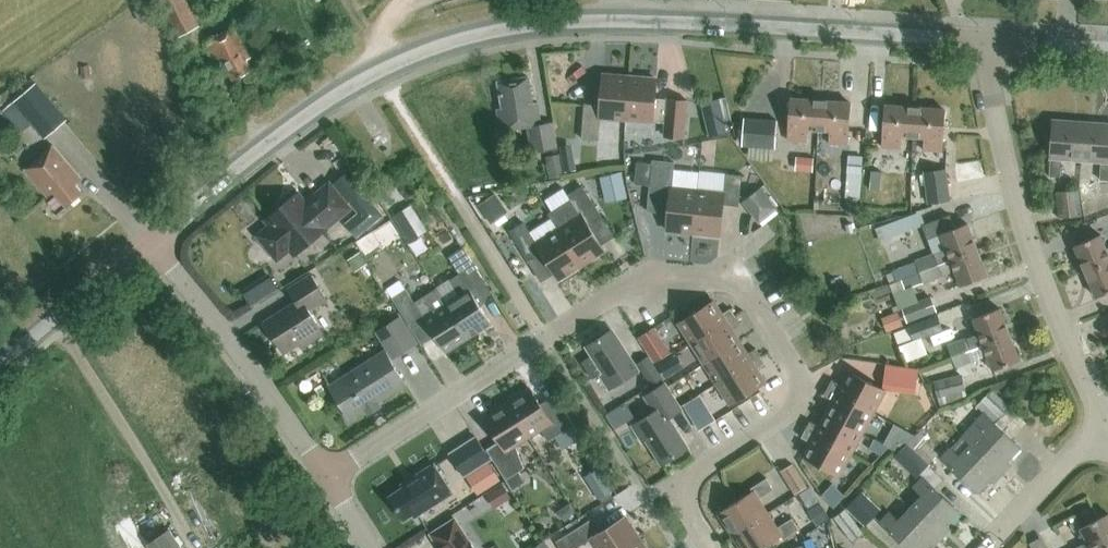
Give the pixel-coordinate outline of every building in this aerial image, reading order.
[(182,34),(200,25),(187,0),(160,0),(176,31),(169,34),(179,56),(191,50),(185,36),(183,36),(182,34)] [(228,69),(233,79),(252,69),(247,59),(251,57),(234,26),(207,41),(223,72),(228,69)] [(316,53),(304,60),(309,68),(320,61),(316,53)] [(198,63),(194,54),(183,59),(186,68),(198,63)] [(627,119),(630,76),(604,73),(601,104),(585,103),(582,138),(599,139),(600,117),(627,119)] [(541,123),(538,101),(533,102),(529,76),(498,81),(502,107),(497,107),(501,130),(527,126),(531,151),(557,147),(553,121),(541,123)] [(685,137),(688,100),(655,97),(657,78),(630,76),(627,119),(653,121),(653,120),(666,121),(664,135),(685,137)] [(45,138),(68,120),(38,81),(15,100),(45,138)] [(819,129),(821,100),(791,98),(789,139),(807,141),(808,128),(819,129)] [(848,144),(851,102),(821,100),(819,129),(831,130),(830,142),(848,144)] [(913,136),(915,107),(886,104),(883,146),(901,148),(902,135),(913,136)] [(942,151),(945,109),(915,107),(913,136),(925,136),(924,149),(942,151)] [(726,132),(722,116),(704,120),(708,137),(726,132)] [(776,148),(778,119),(745,117),(743,145),(776,148)] [(1082,160),(1085,121),(1053,119),(1051,158),(1050,175),(1060,176),(1062,158),(1082,160)] [(1085,121),(1082,160),(1102,161),(1100,179),(1107,179),(1107,123),(1085,121)] [(49,196),(55,191),(67,205),(66,206),(67,206),(84,192),(84,191),(83,191),(73,180),(79,175),(54,145),(25,169),(49,196)] [(548,179),(562,176),(559,154),(545,156),(548,179)] [(859,182),(861,156),(845,155),(844,181),(859,182)] [(797,157),(796,170),(813,172),(814,158),(797,157)] [(693,232),(698,189),(672,186),(675,162),(653,159),(653,163),(638,161),(635,183),(651,185),(649,196),(670,199),(667,229),(693,232)] [(882,170),(871,169),(870,189),(880,189),(882,170)] [(950,199),(946,169),(924,172),(929,202),(950,199)] [(626,193),(621,171),(601,176),(605,198),(626,193)] [(739,205),(742,175),(726,173),(724,192),(698,189),(693,232),(720,235),(723,203),(739,205)] [(324,229),(347,210),(349,209),(329,184),(312,198),(314,200),(307,206),(296,194),(268,217),(273,224),(260,235),(278,257),(291,247),(296,253),(326,230),(324,229)] [(555,215),(552,217),(582,264),(605,250),(588,223),(601,215),(582,185),(569,194),(571,198),(570,199),(552,210),(555,215)] [(776,208),(760,188),(751,195),(750,207),(760,220),(776,208)] [(384,215),(363,189),(349,200),(358,212),(345,223),(357,237),(384,215)] [(1059,218),(1081,215),(1077,189),(1055,191),(1059,218)] [(495,193),(478,205),(488,220),(505,209),(495,193)] [(824,194),(823,211),(839,213),(841,196),(824,194)] [(393,215),(392,216),(409,242),(427,230),(423,224),(411,204),(393,215)] [(884,239),(928,222),(922,208),(878,225),(884,239)] [(912,274),(978,249),(968,223),(955,227),(950,214),(922,224),(928,239),(942,234),(947,248),(916,260),(916,262),(909,265),(912,274)] [(524,222),(510,231),(529,260),(542,252),(560,278),(582,264),(552,217),(530,231),(524,222)] [(439,235),(444,242),(451,237),(447,230),(439,235)] [(1107,261),(1107,249),(1101,234),(1075,245),(1086,271),(1107,261)] [(459,273),(437,287),(469,336),(491,322),(473,293),(487,283),(463,246),(448,256),(459,273)] [(988,275),(978,249),(912,274),(913,275),(902,279),(906,289),(955,270),(961,285),(988,275)] [(359,252),(348,259),(355,270),(357,270),(364,281),(373,275),(359,252)] [(1086,271),(1096,296),(1107,291),(1107,261),(1086,271)] [(272,274),(243,292),(252,306),(281,288),(272,274)] [(311,313),(313,306),(327,298),(312,274),(289,288),(297,302),(266,322),(283,350),(298,340),(302,347),(324,333),(311,313)] [(401,279),(384,290),(390,298),(392,297),(412,328),(426,319),(446,351),(469,336),(437,287),(425,295),(415,302),(406,288),(401,279)] [(908,322),(937,311),(931,296),(903,307),(908,322)] [(692,342),(735,315),(730,307),(721,313),(713,300),(680,322),(692,342)] [(948,344),(952,356),(1010,333),(1000,307),(974,317),(979,332),(948,344)] [(899,311),(882,317),(888,331),(904,325),(899,311)] [(740,323),(735,315),(692,342),(705,362),(739,341),(731,328),(740,323)] [(899,345),(943,328),(938,316),(894,333),(899,345)] [(394,357),(417,343),(400,317),(378,331),(394,357)] [(611,328),(587,344),(593,353),(582,360),(592,376),(599,372),(609,387),(637,369),(611,328)] [(1020,359),(1010,333),(952,356),(956,366),(988,354),(993,369),(1020,359)] [(671,354),(665,346),(664,347),(657,336),(642,345),(649,356),(650,356),(655,364),(671,354)] [(718,382),(760,355),(756,347),(746,353),(739,341),(705,362),(718,382)] [(376,400),(405,382),(386,351),(346,376),(338,363),(322,373),(350,417),(366,407),(370,413),(380,406),(376,400)] [(651,384),(663,377),(656,367),(648,355),(637,362),(651,384)] [(756,368),(765,362),(760,355),(718,382),(730,402),(764,381),(756,368)] [(669,358),(656,367),(663,377),(664,378),(676,370),(669,358)] [(914,393),(917,368),(887,364),(883,389),(914,393)] [(873,411),(885,390),(850,371),(843,384),(833,379),(829,387),(873,411)] [(938,396),(965,389),(961,375),(934,382),(938,396)] [(662,462),(686,447),(667,416),(681,408),(664,382),(645,394),(655,410),(632,424),(642,439),(646,436),(662,462)] [(574,424),(555,394),(541,404),(530,387),(508,402),(530,437),(542,429),(549,440),(574,424)] [(873,411),(829,387),(824,395),(834,400),(827,413),(862,432),(873,411)] [(1001,418),(1010,408),(991,390),(982,399),(1001,418)] [(706,395),(686,408),(697,425),(717,413),(706,395)] [(530,437),(508,402),(485,416),(500,440),(487,448),(507,479),(518,471),(525,467),(517,445),(530,437)] [(606,414),(615,428),(634,416),(624,402),(606,414)] [(984,412),(975,422),(968,415),(959,424),(965,430),(961,435),(971,444),(972,443),(1003,472),(1011,463),(1008,460),(1021,447),(984,412)] [(851,453),(862,432),(827,413),(820,426),(810,420),(806,428),(851,453)] [(889,446),(898,452),(907,442),(915,434),(896,424),(885,444),(889,446)] [(851,453),(806,428),(802,436),(812,441),(804,455),(839,474),(851,453)] [(491,458),(477,436),(451,453),(465,474),(491,458)] [(929,463),(907,442),(897,454),(919,475),(929,463)] [(972,443),(971,444),(960,456),(951,447),(941,457),(978,492),(991,478),(994,481),(1003,472),(972,443)] [(471,473),(481,490),(500,478),(489,461),(471,473)] [(453,492),(434,463),(403,483),(405,486),(390,496),(404,519),(414,513),(415,516),(453,492)] [(795,493),(807,486),(793,464),(781,470),(795,493)] [(609,492),(595,470),(583,478),(597,500),(609,492)] [(518,471),(507,479),(513,489),(525,482),(518,471)] [(923,495),(911,508),(942,536),(950,527),(947,524),(960,511),(923,476),(914,486),(923,495)] [(718,512),(733,535),(768,512),(759,498),(774,488),(767,477),(751,487),(753,490),(718,512)] [(512,497),(503,483),(487,493),(495,507),(512,497)] [(834,507),(845,495),(836,486),(825,498),(834,507)] [(865,525),(874,515),(855,497),(846,506),(865,525)] [(809,516),(822,508),(815,499),(803,507),(809,516)] [(574,510),(569,503),(556,512),(565,521),(574,510)] [(809,516),(816,526),(828,518),(822,508),(809,516)] [(865,532),(846,508),(834,517),(853,541),(865,532)] [(911,508),(899,520),(890,511),(880,521),(909,547),(924,547),(930,542),(933,545),(942,536),(911,508)] [(799,528),(792,517),(778,527),(768,512),(733,535),(741,547),(762,547),(782,535),(784,538),(799,528)] [(1107,545),(1107,513),(1081,527),(1088,542),(1076,547),(1101,547),(1107,545)] [(639,536),(626,515),(603,530),(594,517),(557,541),(561,547),(575,547),(590,539),(596,547),(620,547),(639,536)] [(455,518),(431,533),(441,547),(475,547),(455,518)] [(170,529),(148,544),(151,547),(182,547),(170,529)] [(639,536),(620,547),(647,547),(639,536)]
